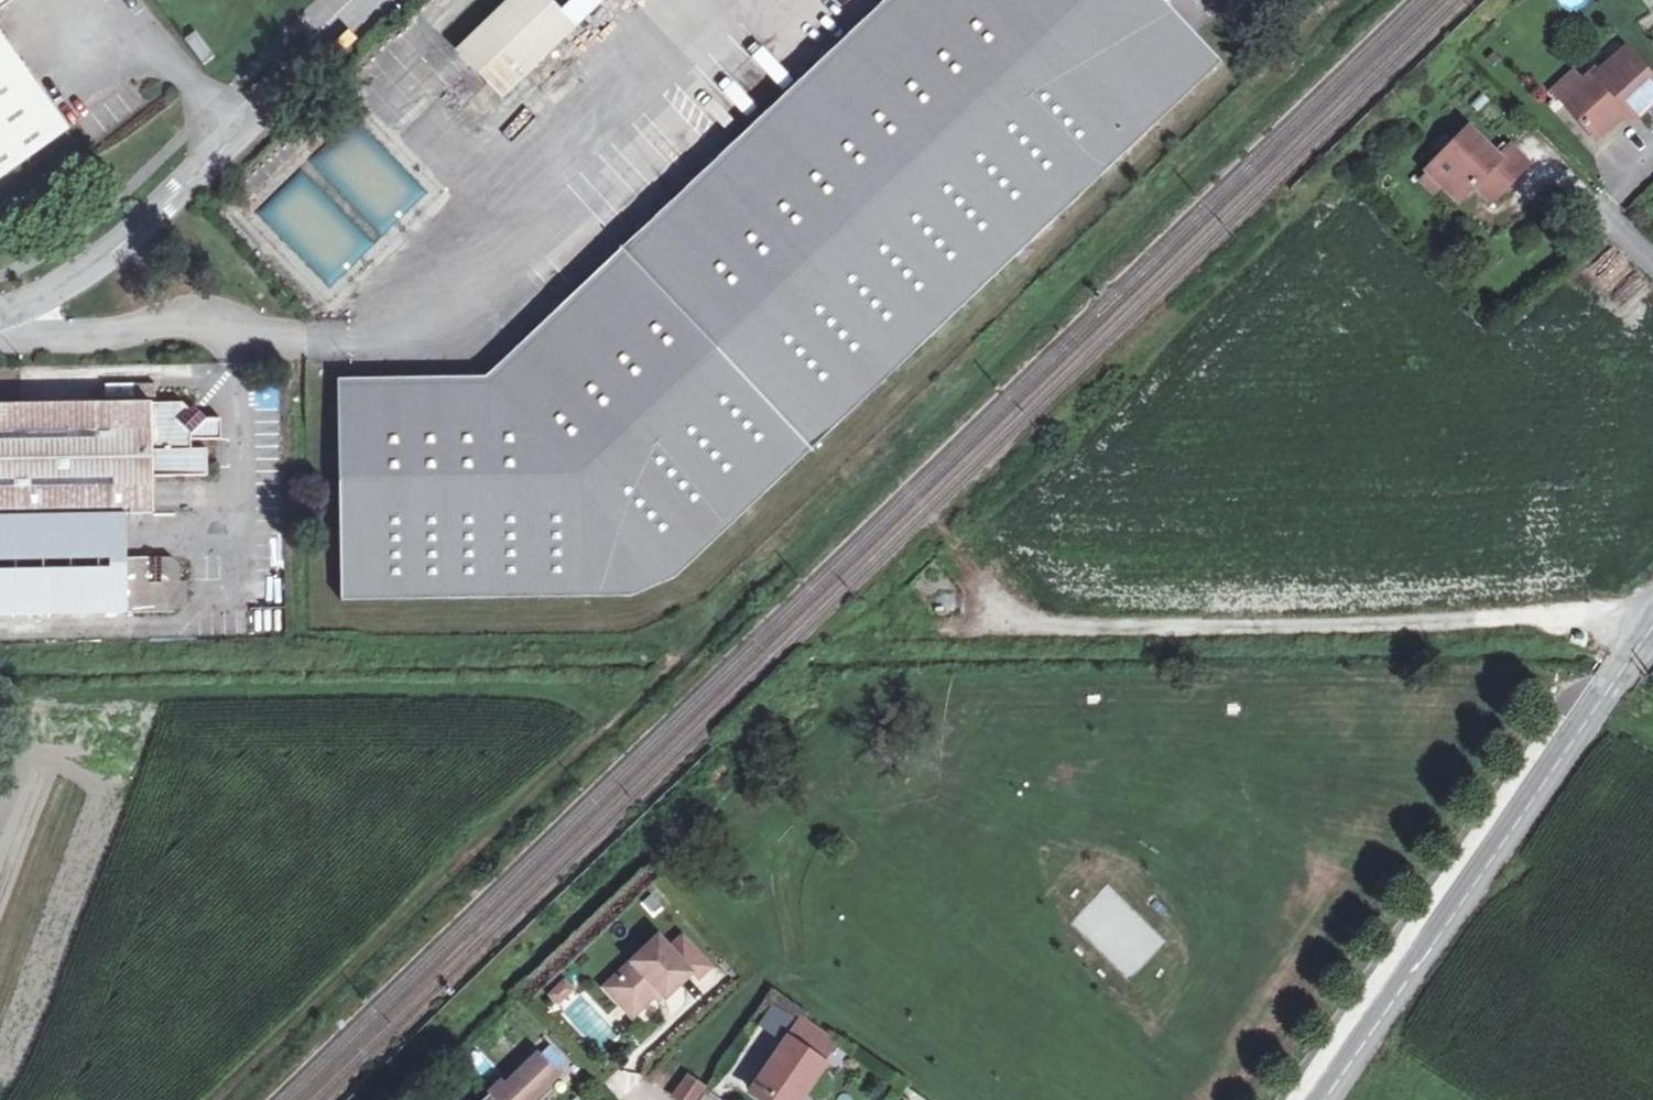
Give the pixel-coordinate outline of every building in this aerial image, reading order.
[(13,0),(0,0),(0,9),(13,0)] [(732,146),(708,165),(490,375),(337,379),(339,600),(631,594),(672,583),(714,548),(1221,54),(1193,26),(1167,0),(880,0),(732,146)] [(472,85),(544,15),(530,0),(495,0),(441,53),(472,85)] [(471,86),(486,101),(590,0),(558,0),(547,10),(552,14),(549,17),(544,15),(472,85),(471,86)] [(63,128),(0,42),(0,175),(63,128)] [(1558,104),(1590,139),(1622,109),(1628,115),(1652,91),(1652,82),(1625,54),(1596,81),(1590,75),(1558,104)] [(563,83),(536,55),(513,78),(540,106),(563,83)] [(405,211),(424,192),(358,128),(318,169),(377,226),(398,204),(405,211)] [(1476,187),(1491,202),(1518,175),(1502,159),(1491,170),(1461,142),(1421,181),(1436,196),(1452,211),(1466,197),(1476,187)] [(1436,196),(1421,181),(1411,191),(1426,206),(1436,196)] [(1476,187),(1466,197),(1481,212),(1491,202),(1476,187)] [(116,517),(144,517),(144,477),(198,476),(198,450),(185,450),(185,439),(211,439),(211,419),(194,419),(184,406),(178,411),(171,404),(0,406),(0,519),(116,517)] [(117,613),(163,613),(178,598),(178,580),(168,579),(168,565),(159,558),(116,559),(116,517),(0,519),(0,615),(117,613)] [(606,989),(621,1005),(627,1000),(639,1012),(654,999),(660,993),(666,999),(692,974),(680,963),(693,951),(682,940),(670,952),(659,939),(606,989)] [(693,951),(680,963),(692,974),(698,981),(709,969),(693,951)] [(565,984),(552,996),(559,1003),(572,991),(565,984)] [(779,1037),(795,1004),(768,991),(752,1023),(779,1037)] [(660,993),(654,999),(658,1004),(666,999),(660,993)] [(627,1000),(621,1005),(633,1018),(639,1012),(627,1000)] [(830,1043),(802,1024),(753,1095),(761,1099),(802,1099),(825,1066),(818,1061),(830,1043)] [(837,1048),(830,1043),(818,1061),(825,1066),(837,1048)] [(497,1099),(534,1099),(559,1076),(539,1055),(508,1084),(505,1081),(491,1093),(497,1099)] [(676,1099),(697,1099),(705,1090),(690,1079),(676,1099)]
